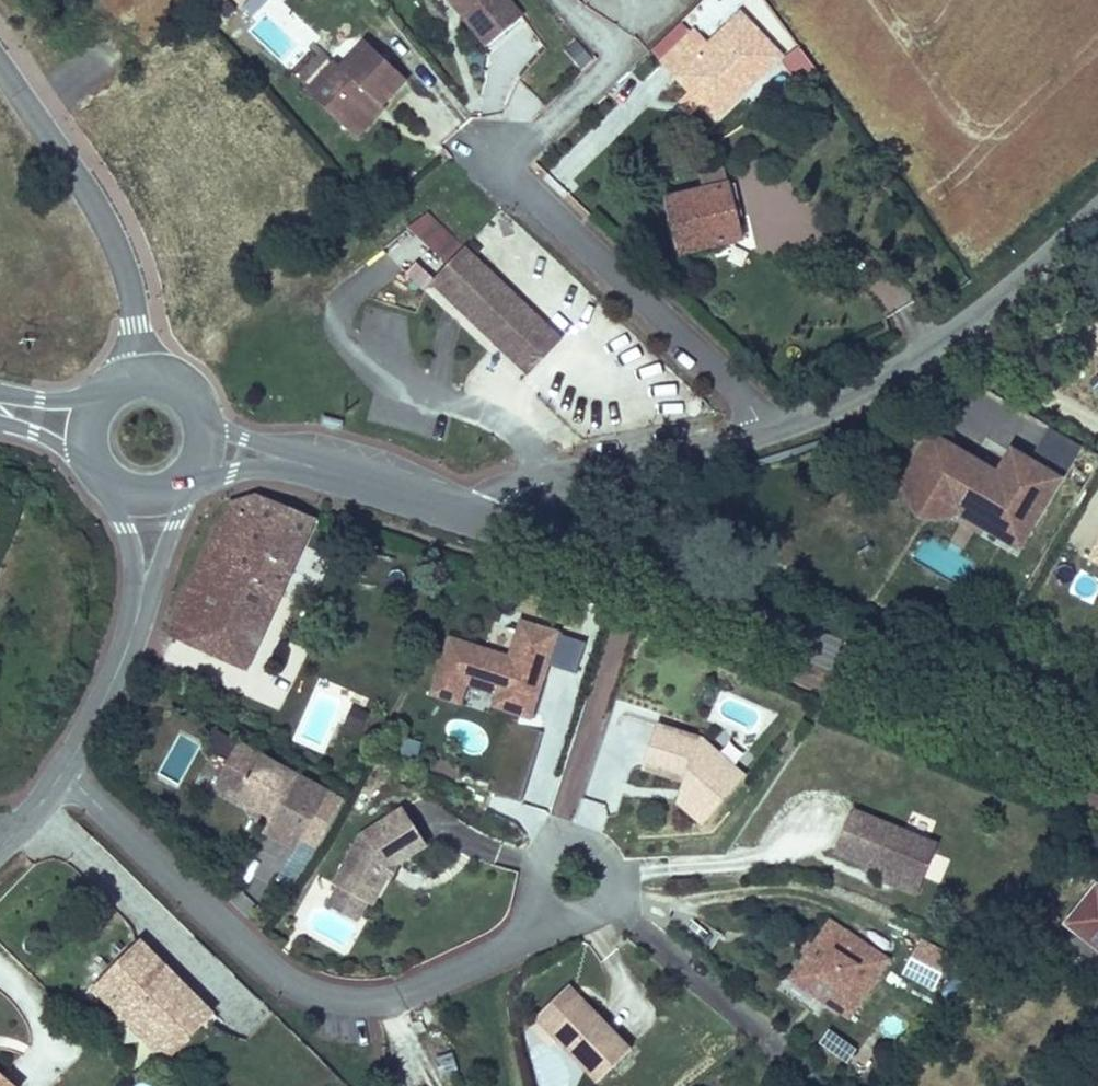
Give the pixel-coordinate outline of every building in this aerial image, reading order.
[(521,15),(508,0),(446,0),(485,46),(521,15)] [(713,116),(777,52),(736,11),(703,43),(689,30),(658,61),(688,90),(699,102),(713,116)] [(376,106),(400,79),(360,42),(308,99),(344,132),(371,102),(376,106)] [(797,84),(816,70),(798,47),(780,61),(797,84)] [(699,102),(688,90),(676,102),(688,114),(699,102)] [(344,132),(351,138),(378,108),(376,106),(371,102),(344,132)] [(741,242),(727,180),(665,194),(678,255),(741,242)] [(528,372),(559,338),(462,248),(431,281),(528,372)] [(411,266),(404,280),(425,290),(432,276),(411,266)] [(646,402),(673,404),(673,392),(647,390),(646,402)] [(1022,549),(1064,477),(1009,446),(995,467),(943,436),(931,429),(907,467),(901,477),(903,495),(918,514),(942,517),(957,512),(1022,549)] [(163,634),(247,672),(315,517),(254,493),(228,501),(163,634)] [(573,672),(583,639),(518,619),(507,655),(447,637),(430,692),(457,701),(463,681),(497,691),(493,704),(528,715),(541,673),(537,672),(541,662),(573,672)] [(742,774),(697,737),(655,725),(643,769),(685,780),(693,783),(691,790),(714,809),(742,774)] [(297,849),(328,793),(237,743),(214,786),(247,804),(271,817),(267,824),(263,830),(297,849)] [(714,809),(691,790),(693,783),(685,780),(679,801),(703,822),(714,809)] [(267,824),(271,817),(247,804),(244,809),(247,811),(247,813),(267,824)] [(385,862),(391,864),(423,845),(402,808),(358,834),(332,883),(336,885),(366,900),(371,903),(387,871),(381,868),(385,862)] [(887,869),(922,881),(937,840),(849,808),(834,849),(887,869)] [(942,885),(949,858),(934,854),(927,881),(942,885)] [(387,871),(392,874),(396,867),(391,864),(385,862),(381,868),(387,871)] [(919,889),(922,881),(887,869),(884,877),(919,889)] [(1090,877),(1075,895),(1054,920),(1097,956),(1097,884),(1090,877)] [(327,902),(357,917),(366,900),(336,885),(327,902)] [(791,981),(851,1019),(889,959),(828,921),(791,981)] [(962,960),(919,939),(902,974),(933,989),(939,977),(951,982),(962,960)] [(182,1048),(211,1018),(134,943),(95,984),(111,999),(120,989),(182,1048)] [(596,1083),(630,1051),(568,987),(534,1020),(596,1083)] [(172,1058),(182,1048),(120,989),(111,999),(172,1058)] [(829,1032),(817,1046),(842,1067),(854,1053),(829,1032)] [(0,1076),(0,1085),(11,1085),(0,1076)]
